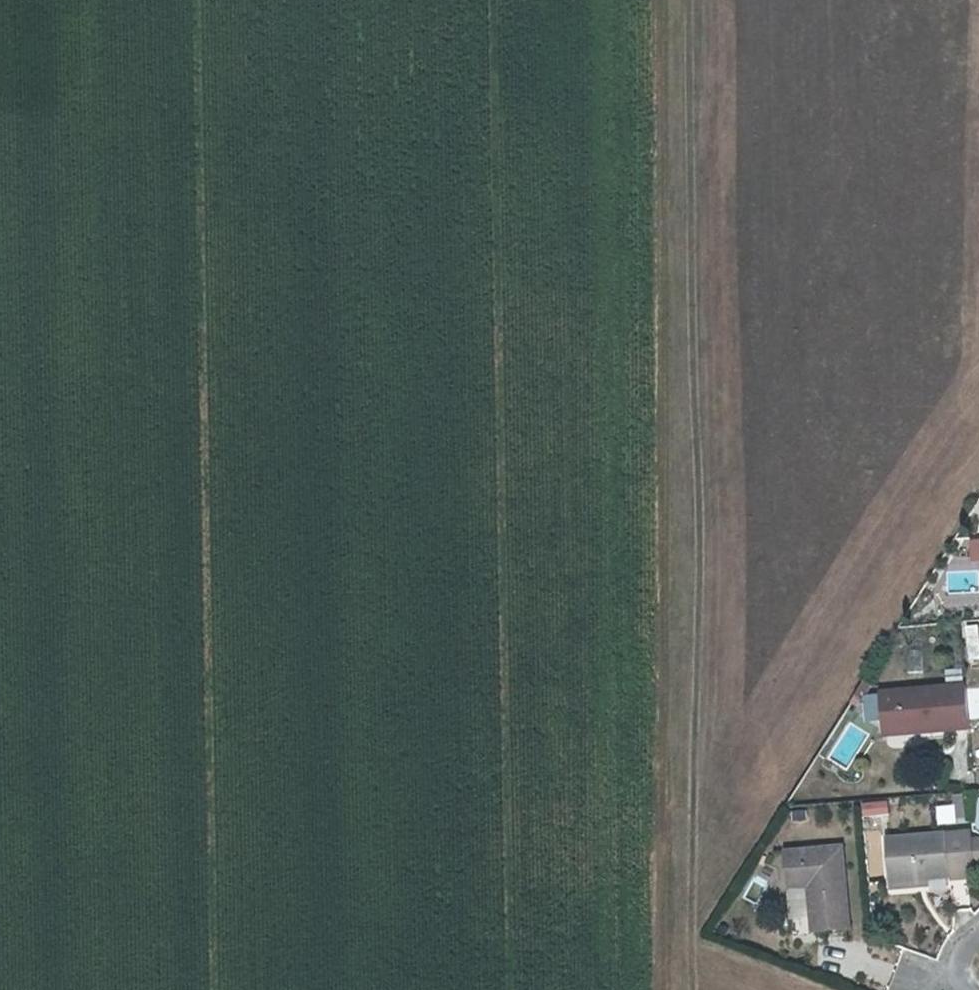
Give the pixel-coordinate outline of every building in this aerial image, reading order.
[(966,540),(968,560),(978,559),(978,540),(966,540)] [(928,746),(929,756),(975,752),(970,708),(883,715),(886,750),(928,746)] [(886,800),(862,805),(865,819),(889,814),(886,800)] [(927,877),(978,873),(978,830),(887,836),(891,880),(927,877)] [(839,851),(784,856),(787,896),(810,894),(813,936),(847,932),(839,851)] [(892,890),(929,886),(927,877),(891,880),(892,890)]
